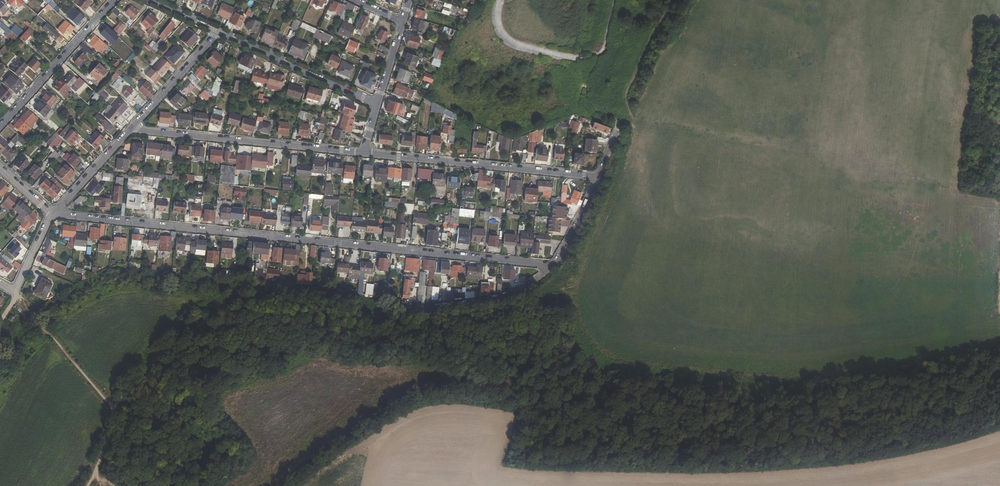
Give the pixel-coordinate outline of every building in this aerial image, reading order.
[(53,9),(57,5),(52,0),(48,4),(51,7),(53,9)] [(91,1),(90,0),(79,0),(75,4),(84,12),(87,8),(86,7),(91,1)] [(207,6),(207,7),(210,8),(214,0),(200,0),(199,2),(207,6)] [(37,16),(40,12),(29,1),(25,5),(37,16)] [(333,7),(331,11),(341,15),(344,8),(346,5),(337,1),(336,2),(334,1),(331,6),(333,7)] [(351,11),(354,5),(347,2),(346,5),(344,8),(348,10),(351,11)] [(425,7),(448,15),(450,9),(426,2),(425,7)] [(221,16),(222,15),(229,18),(233,8),(222,3),(217,14),(221,16)] [(67,17),(76,26),(79,23),(84,17),(72,6),(66,14),(68,16),(67,17)] [(134,16),(139,12),(132,6),(126,13),(134,20),(136,18),(134,16)] [(424,8),(417,6),(414,17),(423,20),(425,11),(423,10),(424,8)] [(116,17),(119,14),(114,8),(111,11),(116,17)] [(141,24),(151,33),(154,29),(152,27),(158,20),(150,13),(141,24)] [(234,13),(230,21),(240,26),(244,17),(234,13)] [(57,40),(61,43),(65,39),(60,35),(59,36),(46,24),(47,23),(38,15),(35,18),(42,24),(40,26),(55,40),(56,39),(57,40)] [(361,33),(368,17),(363,15),(363,16),(361,15),(356,25),(357,26),(357,28),(358,29),(357,31),(361,33)] [(294,19),(290,27),(297,30),(299,26),(301,22),(294,19)] [(421,32),(424,34),(428,23),(415,19),(412,27),(422,31),(421,32)] [(65,30),(70,34),(74,28),(66,20),(58,30),(62,34),(65,30)] [(255,31),(259,23),(253,20),(252,24),(247,22),(245,26),(255,31)] [(3,36),(11,43),(16,37),(0,22),(0,28),(6,33),(3,36)] [(118,35),(125,27),(120,22),(113,30),(118,35)] [(166,36),(174,25),(170,22),(162,32),(166,36)] [(313,33),(315,28),(301,22),(299,26),(313,33)] [(337,32),(349,38),(354,27),(342,22),(337,32)] [(11,32),(17,37),(20,34),(14,28),(11,32)] [(19,39),(25,44),(27,45),(30,42),(26,40),(33,33),(29,29),(19,39)] [(265,29),(260,39),(272,45),(273,44),(277,35),(278,32),(274,30),(274,32),(265,29)] [(314,33),(313,36),(328,43),(332,36),(316,29),(314,33)] [(381,30),(377,38),(383,41),(387,33),(381,30)] [(189,48),(197,39),(189,31),(181,40),(189,48)] [(104,48),(106,46),(93,35),(90,38),(93,40),(89,44),(96,50),(100,45),(104,48)] [(282,48),(286,40),(277,35),(273,44),(282,48)] [(407,45),(416,48),(419,37),(410,35),(407,45)] [(16,42),(22,48),(25,44),(19,39),(16,42)] [(155,44),(151,48),(152,49),(156,52),(164,43),(160,39),(155,44)] [(294,53),(296,55),(303,58),(308,46),(301,43),(301,42),(295,39),(288,53),(293,55),(294,53)] [(355,48),(356,48),(358,43),(349,39),(345,49),(353,53),(355,48)] [(151,48),(148,45),(144,41),(141,44),(149,51),(152,49),(151,48)] [(173,63),(184,52),(176,45),(166,56),(173,63)] [(214,66),(222,57),(215,51),(207,60),(214,66)] [(8,63),(15,55),(11,52),(4,59),(8,63)] [(78,66),(87,57),(82,53),(74,62),(78,66)] [(417,57),(407,53),(403,64),(413,68),(417,57)] [(245,55),(243,58),(242,58),(240,63),(251,68),(253,64),(251,64),(253,59),(245,55)] [(331,55),(327,63),(335,68),(340,59),(331,55)] [(432,57),(430,63),(439,67),(442,61),(432,57)] [(167,67),(169,65),(162,58),(153,69),(160,76),(168,68),(167,67)] [(12,69),(9,66),(7,67),(11,70),(18,77),(28,66),(27,65),(21,59),(16,64),(13,66),(14,66),(12,69)] [(33,59),(27,65),(28,66),(35,72),(40,65),(33,59)] [(137,63),(143,69),(146,65),(140,60),(137,63)] [(364,61),(357,78),(361,80),(368,63),(364,61)] [(338,72),(340,73),(349,77),(353,67),(342,62),(338,72)] [(98,81),(107,71),(99,64),(89,74),(98,81)] [(208,71),(201,65),(193,73),(198,77),(196,79),(191,74),(189,77),(196,83),(199,79),(200,80),(208,71)] [(35,74),(28,67),(25,71),(32,78),(35,74)] [(152,82),(158,75),(151,69),(145,75),(152,82)] [(409,73),(399,69),(395,79),(406,83),(409,73)] [(262,83),(265,73),(253,70),(250,80),(262,83)] [(375,80),(373,79),(375,75),(366,71),(360,84),(369,88),(371,84),(373,85),(375,80)] [(425,72),(423,80),(431,83),(435,76),(425,72)] [(279,76),(277,75),(270,73),(267,83),(281,87),(284,76),(279,74),(279,76)] [(65,78),(64,77),(61,80),(69,88),(77,80),(70,74),(65,78)] [(11,75),(3,84),(5,85),(13,92),(16,95),(23,86),(11,75)] [(69,88),(61,80),(59,78),(55,82),(57,83),(53,88),(66,100),(70,96),(67,93),(71,89),(69,88)] [(132,91),(126,85),(127,83),(124,81),(121,84),(123,86),(122,87),(123,88),(120,92),(126,98),(132,91)] [(187,89),(191,84),(187,81),(184,85),(183,85),(179,89),(183,93),(186,89),(187,89)] [(151,89),(152,88),(146,82),(139,90),(145,96),(151,89)] [(299,97),(302,88),(289,84),(286,94),(299,97)] [(394,93),(410,100),(414,91),(398,84),(394,93)] [(0,91),(0,101),(3,103),(7,99),(9,100),(12,97),(10,95),(13,92),(5,85),(0,91)] [(319,100),(322,90),(309,86),(306,96),(319,100)] [(100,89),(97,95),(105,100),(109,94),(100,89)] [(56,100),(48,92),(41,100),(42,101),(49,108),(56,100)] [(177,108),(185,100),(177,92),(169,101),(177,108)] [(141,104),(144,101),(137,95),(134,98),(141,104)] [(423,102),(431,106),(431,101),(425,98),(423,102)] [(127,107),(119,99),(111,107),(112,108),(120,115),(127,107)] [(51,109),(49,108),(42,101),(34,109),(43,117),(51,109)] [(386,110),(395,113),(398,104),(389,101),(386,110)] [(355,106),(345,103),(341,113),(343,114),(352,116),(355,106)] [(442,113),(455,120),(456,113),(443,107),(442,113)] [(105,116),(112,123),(116,119),(120,115),(112,108),(105,116)] [(37,119),(27,111),(20,119),(28,127),(30,129),(33,126),(32,125),(37,119)] [(169,123),(170,113),(160,112),(158,122),(169,123)] [(206,124),(207,113),(193,112),(192,122),(206,124)] [(227,122),(238,125),(240,116),(230,112),(227,122)] [(179,113),(178,124),(189,125),(190,114),(179,113)] [(220,125),(222,116),(212,113),(209,122),(220,125)] [(105,129),(104,130),(107,133),(108,132),(110,133),(114,129),(97,114),(94,118),(105,129)] [(353,123),(352,123),(354,117),(352,116),(343,114),(339,129),(346,131),(350,132),(353,123)] [(122,124),(126,120),(120,115),(116,119),(122,124)] [(261,122),(262,117),(257,116),(256,121),(254,129),(268,133),(271,124),(261,122)] [(555,122),(554,126),(568,128),(568,127),(569,116),(555,122)] [(254,130),(254,129),(256,121),(243,117),(240,128),(247,130),(248,128),(254,130)] [(391,144),(393,121),(390,118),(388,128),(390,129),(389,136),(379,135),(378,143),(391,144)] [(13,126),(22,134),(28,127),(20,119),(13,126)] [(579,123),(571,120),(568,127),(572,129),(570,133),(575,134),(579,123)] [(287,134),(288,122),(279,122),(278,133),(287,134)] [(447,142),(453,143),(454,130),(451,129),(451,124),(444,122),(442,132),(448,134),(447,142)] [(308,136),(309,124),(299,123),(298,135),(308,136)] [(607,132),(609,127),(596,123),(594,128),(607,132)] [(68,129),(67,129),(65,127),(62,130),(58,135),(63,140),(64,139),(67,142),(75,134),(71,131),(68,133),(66,131),(68,129)] [(343,142),(346,131),(339,129),(336,128),(333,138),(343,142)] [(35,139),(38,136),(31,129),(28,132),(35,139)] [(526,154),(535,155),(536,148),(537,143),(538,129),(529,133),(528,141),(526,154)] [(99,143),(103,138),(96,131),(87,142),(95,149),(98,146),(98,144),(99,143)] [(473,131),(471,152),(479,153),(479,151),(482,151),(482,146),(476,145),(478,132),(473,131)] [(411,145),(414,145),(416,133),(411,132),(411,137),(401,135),(401,134),(399,134),(398,143),(400,143),(400,144),(410,146),(411,145)] [(56,133),(46,143),(48,145),(58,135),(56,133)] [(521,151),(523,140),(528,141),(529,133),(514,138),(512,152),(515,152),(515,150),(521,151)] [(22,144),(25,141),(17,134),(10,141),(13,145),(17,140),(22,144)] [(63,140),(58,135),(48,145),(53,150),(63,140)] [(509,141),(498,135),(497,141),(501,143),(499,151),(507,153),(509,141)] [(415,148),(426,149),(427,137),(416,136),(415,148)] [(439,150),(440,136),(428,136),(426,149),(439,150)] [(586,140),(584,152),(596,153),(597,141),(586,140)] [(16,153),(10,148),(13,145),(10,141),(7,145),(0,152),(9,160),(16,153)] [(161,156),(162,145),(147,143),(145,154),(161,156)] [(133,148),(132,148),(131,160),(141,161),(143,145),(134,144),(133,148)] [(171,148),(171,146),(162,145),(161,156),(160,157),(174,159),(175,149),(171,148)] [(179,145),(178,154),(191,156),(192,147),(179,145)] [(203,157),(204,148),(192,147),(191,156),(191,157),(200,158),(200,157),(203,157)] [(545,161),(547,149),(536,148),(535,155),(535,160),(545,161)] [(210,161),(220,162),(221,151),(211,150),(210,161)] [(564,151),(554,150),(554,157),(553,160),(563,160),(564,151)] [(55,161),(60,156),(54,151),(49,156),(55,161)] [(230,152),(225,152),(224,162),(234,163),(235,156),(230,156),(230,152)] [(71,157),(69,155),(64,160),(73,168),(80,160),(73,154),(71,157)] [(250,169),(250,167),(251,157),(236,155),(236,162),(235,166),(235,170),(250,172),(250,169)] [(574,164),(582,165),(583,156),(575,155),(574,164)] [(267,157),(252,156),(251,157),(250,167),(266,168),(266,166),(267,157)] [(22,171),(29,163),(22,157),(15,165),(22,171)] [(127,170),(128,159),(117,158),(116,169),(127,170)] [(312,160),(312,167),(311,172),(323,174),(324,161),(312,160)] [(342,164),(327,163),(326,172),(341,174),(342,164)] [(296,166),(295,175),(311,176),(311,172),(312,167),(304,166),(300,166),(300,164),(297,164),(296,166)] [(28,173),(32,176),(35,179),(42,171),(34,165),(28,173)] [(66,183),(75,173),(65,165),(56,175),(66,183)] [(226,166),(220,166),(218,184),(233,186),(235,171),(235,170),(235,166),(226,165),(226,166)] [(363,165),(362,176),(371,177),(372,171),(372,166),(363,165)] [(353,179),(354,167),(344,166),(343,178),(353,179)] [(375,178),(374,181),(386,182),(386,176),(387,169),(376,168),(375,172),(375,178)] [(401,169),(387,168),(387,169),(386,176),(400,178),(401,169)] [(411,169),(402,168),(401,180),(410,181),(411,169)] [(422,168),(418,168),(417,177),(428,178),(428,182),(432,182),(432,175),(432,173),(433,171),(422,170),(422,168)] [(483,170),(478,169),(477,186),(491,188),(491,184),(492,183),(493,178),(487,178),(487,176),(484,176),(484,177),(481,177),(482,174),(483,170)] [(438,174),(437,175),(432,175),(432,182),(431,185),(443,186),(444,174),(438,174)] [(157,188),(158,183),(158,178),(143,177),(143,180),(145,180),(145,183),(154,184),(153,187),(157,188)] [(290,180),(290,177),(283,177),(282,189),(292,190),(293,180),(290,180)] [(459,178),(447,177),(446,186),(458,187),(459,178)] [(40,186),(53,198),(63,187),(56,181),(52,185),(46,180),(40,186)] [(504,192),(505,181),(496,180),(495,187),(502,188),(502,192),(504,192)] [(510,188),(507,188),(506,200),(509,200),(509,198),(514,198),(514,194),(520,194),(521,181),(511,180),(510,188)] [(8,189),(0,182),(0,196),(1,197),(8,189)] [(98,190),(101,187),(97,183),(96,184),(94,182),(89,187),(91,189),(89,192),(92,195),(96,189),(98,190)] [(551,193),(551,183),(538,182),(537,190),(537,191),(551,193)] [(121,198),(122,187),(114,186),(113,202),(121,203),(121,198)] [(127,194),(126,205),(140,207),(141,195),(140,195),(141,188),(133,187),(129,186),(128,194),(127,194)] [(245,196),(246,189),(234,188),(234,194),(237,195),(237,201),(241,202),(241,195),(245,196)] [(526,188),(524,201),(536,202),(536,201),(537,191),(537,190),(526,188)] [(581,194),(574,190),(569,202),(577,204),(581,194)] [(19,201),(11,194),(3,202),(12,209),(19,201)] [(333,196),(330,196),(324,195),(323,204),(338,206),(339,197),(333,196)] [(86,200),(84,197),(79,196),(74,201),(77,204),(81,200),(84,202),(86,200)] [(100,203),(99,207),(109,208),(110,199),(95,198),(95,202),(100,203)] [(19,201),(12,209),(24,221),(32,212),(19,201)] [(167,202),(156,201),(155,211),(166,212),(167,202)] [(1,205),(9,212),(12,209),(3,202),(1,205)] [(186,204),(174,202),(173,211),(180,212),(185,212),(186,204)] [(189,216),(200,217),(201,207),(190,206),(189,216)] [(561,206),(553,206),(552,218),(559,219),(561,206)] [(221,209),(216,208),(215,216),(220,217),(220,218),(230,219),(231,208),(221,208),(221,209)] [(459,209),(452,208),(451,212),(452,212),(452,215),(451,215),(450,228),(454,228),(454,234),(457,234),(457,229),(459,215),(459,209)] [(474,217),(474,210),(459,209),(459,215),(474,217)] [(213,221),(214,211),(204,210),(203,220),(213,221)] [(249,210),(248,221),(260,223),(261,214),(261,212),(249,210)] [(33,216),(35,214),(33,211),(32,212),(24,221),(23,222),(29,227),(31,225),(32,225),(37,219),(33,216)] [(480,211),(479,218),(489,219),(489,216),(489,212),(484,211),(480,211)] [(444,223),(443,223),(442,227),(447,227),(450,228),(451,215),(452,215),(452,212),(451,212),(449,212),(448,216),(444,216),(444,223)] [(417,223),(426,224),(427,214),(415,213),(415,218),(417,218),(417,223)] [(276,226),(277,216),(261,214),(260,223),(260,224),(276,226)] [(282,223),(289,224),(290,216),(282,215),(282,223)] [(352,217),(337,216),(336,226),(351,227),(352,221),(352,217)] [(301,217),(291,217),(291,225),(300,226),(301,217)] [(559,219),(552,218),(549,218),(548,231),(559,232),(560,226),(569,227),(570,220),(559,219)] [(367,220),(366,232),(371,232),(371,231),(381,232),(382,224),(378,223),(378,221),(367,220)] [(310,221),(309,230),(320,231),(321,222),(310,221)] [(352,221),(351,227),(351,230),(364,232),(365,222),(352,221)] [(99,229),(91,228),(91,223),(88,223),(88,229),(90,229),(89,239),(98,240),(99,229)] [(406,225),(397,224),(396,238),(404,239),(406,225)] [(75,237),(75,234),(76,227),(63,226),(62,236),(75,237)] [(434,226),(427,226),(425,244),(436,245),(438,232),(434,232),(434,226)] [(392,237),(393,228),(384,227),(383,236),(392,237)] [(468,244),(469,230),(457,229),(457,234),(456,243),(468,244)] [(484,230),(472,229),(471,241),(483,242),(484,230)] [(172,239),(175,239),(176,232),(171,231),(171,237),(168,237),(168,235),(164,235),(164,236),(161,236),(159,250),(171,251),(172,239)] [(521,231),(518,231),(517,246),(520,246),(520,244),(532,245),(532,242),(533,234),(533,233),(521,232),(521,231)] [(16,237),(15,238),(23,246),(26,243),(17,236),(18,235),(15,232),(13,235),(16,237)] [(74,246),(85,246),(86,235),(75,234),(75,237),(75,239),(74,246)] [(140,241),(140,245),(143,245),(143,243),(144,236),(132,235),(131,240),(135,240),(134,243),(137,243),(137,240),(140,241)] [(149,235),(149,236),(144,236),(143,243),(148,243),(148,245),(158,246),(160,236),(149,235)] [(534,235),(533,242),(532,242),(532,245),(532,247),(531,254),(537,254),(538,243),(550,244),(550,237),(534,235)] [(497,247),(498,237),(489,236),(488,246),(497,247)] [(514,246),(515,237),(504,236),(503,245),(514,246)] [(124,250),(125,239),(115,238),(114,249),(124,250)] [(190,239),(186,238),(186,239),(185,241),(182,240),(182,239),(177,238),(176,250),(184,250),(185,245),(190,245),(190,239)] [(196,242),(191,242),(190,252),(195,252),(196,249),(205,250),(206,241),(196,240),(196,242)] [(98,244),(98,249),(111,250),(112,242),(103,241),(103,242),(100,241),(100,245),(98,244)] [(43,253),(39,251),(37,255),(48,259),(50,256),(47,254),(52,244),(47,242),(43,253)] [(227,244),(227,243),(222,242),(221,253),(232,254),(233,244),(229,243),(229,244),(227,244)] [(267,261),(268,248),(269,245),(253,243),(252,257),(249,279),(250,280),(265,281),(266,269),(266,267),(267,263),(267,261)] [(16,244),(9,252),(15,258),(20,253),(18,252),(21,249),(16,244)] [(273,247),(273,248),(268,248),(267,261),(280,262),(281,248),(273,247)] [(283,260),(299,261),(300,251),(295,251),(295,250),(284,249),(283,260)] [(217,264),(218,252),(208,251),(206,263),(217,264)] [(330,263),(331,252),(324,252),(324,253),(321,253),(320,263),(325,263),(330,263)] [(48,259),(37,255),(35,261),(63,274),(66,268),(48,259)] [(336,272),(347,273),(349,257),(345,256),(344,264),(337,263),(336,272)] [(9,264),(1,257),(0,258),(0,269),(3,271),(9,264)] [(405,270),(418,271),(419,260),(406,258),(405,270)] [(386,271),(388,260),(379,259),(378,270),(386,271)] [(432,295),(432,288),(435,261),(423,260),(423,265),(423,270),(430,270),(429,287),(428,287),(427,298),(431,298),(432,295)] [(372,274),(373,263),(360,262),(359,266),(359,275),(358,279),(357,292),(362,293),(363,283),(363,280),(364,273),(372,274)] [(448,274),(449,266),(449,263),(437,262),(435,273),(448,274)] [(359,266),(350,265),(349,274),(359,275),(359,266)] [(458,274),(464,275),(464,268),(461,268),(462,266),(452,265),(452,267),(449,266),(448,274),(448,275),(451,275),(451,277),(457,277),(458,274)] [(466,274),(481,276),(482,269),(481,269),(481,265),(477,265),(477,268),(465,267),(464,268),(464,275),(464,277),(466,277),(466,274)] [(278,279),(279,271),(266,269),(265,281),(270,282),(270,278),(278,279)] [(511,277),(512,270),(504,269),(503,279),(508,280),(509,277),(511,277)] [(306,275),(306,277),(297,276),(296,285),(301,285),(301,283),(310,285),(311,275),(306,275)] [(410,281),(414,281),(414,278),(410,278),(404,277),(403,297),(408,298),(410,281)] [(337,288),(346,289),(347,281),(338,280),(337,288)] [(45,298),(51,285),(40,281),(35,293),(45,298)] [(504,290),(505,288),(510,288),(510,283),(502,282),(501,284),(501,292),(504,290)] [(493,292),(493,283),(481,283),(481,292),(489,293),(489,292),(493,292)]
